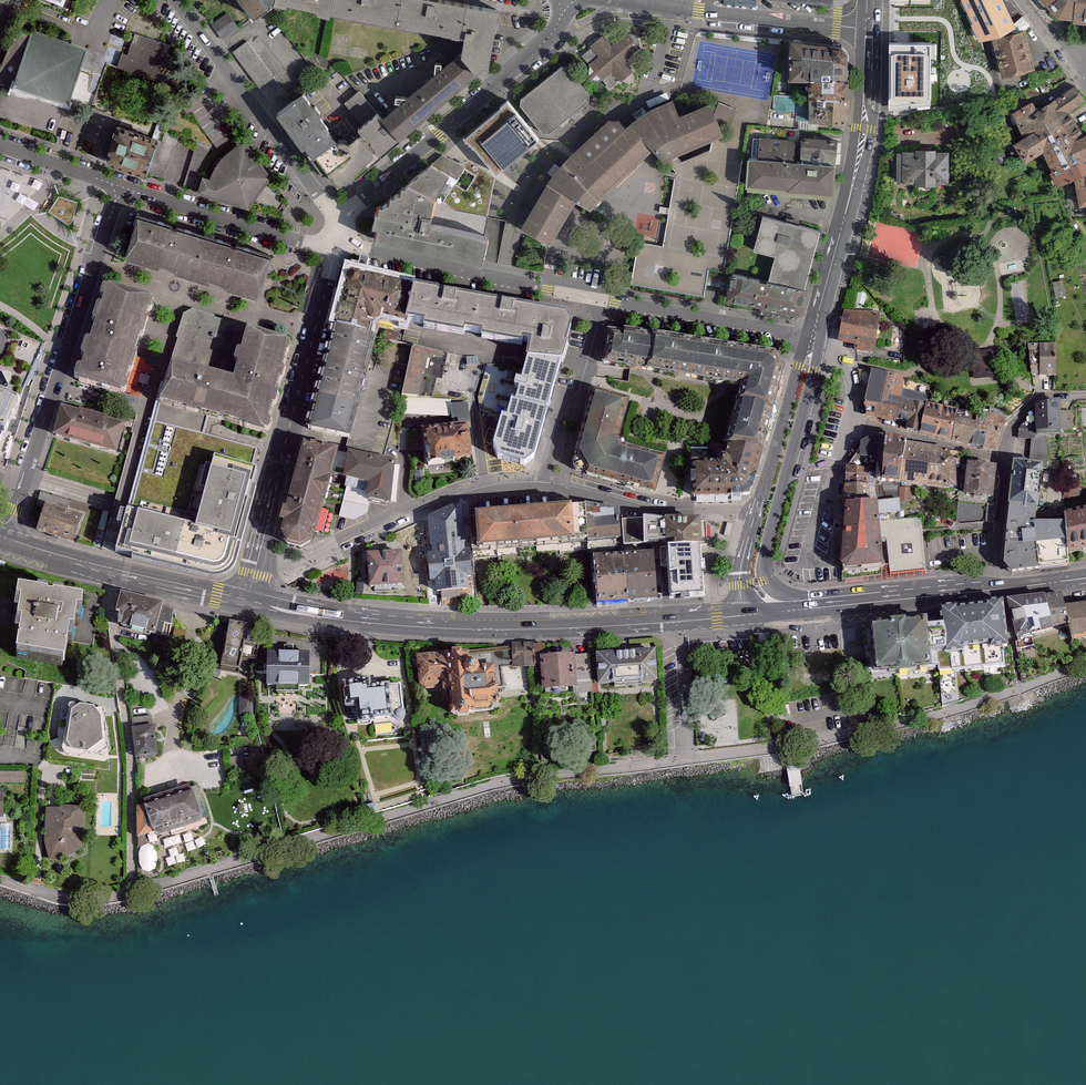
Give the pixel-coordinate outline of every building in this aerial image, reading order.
[(254,20),(268,11),(276,3),(277,0),(240,0),(254,20)] [(338,0),(277,0),(276,3),(335,16),(338,0)] [(401,0),(338,0),(335,16),(395,28),(401,0)] [(464,1),(458,0),(401,0),(395,28),(456,40),(464,1)] [(981,43),(1015,29),(1001,0),(962,0),(981,43)] [(1050,12),(1060,21),(1073,22),(1078,0),(1040,0),(1050,12)] [(1073,22),(1085,23),(1085,0),(1078,0),(1073,22)] [(464,1),(456,40),(460,41),(459,54),(476,74),(491,63),(502,9),(464,1)] [(228,10),(212,22),(224,39),(240,27),(228,10)] [(29,31),(11,88),(71,107),(89,50),(29,31)] [(597,57),(590,63),(603,78),(611,71),(620,82),(633,71),(625,61),(643,45),(631,31),(615,45),(605,34),(589,47),(597,57)] [(1025,31),(992,42),(1004,78),(1036,68),(1025,31)] [(122,54),(117,68),(161,84),(175,48),(135,34),(128,56),(122,54)] [(842,46),(790,40),(789,77),(805,78),(847,79),(848,51),(842,46)] [(234,52),(278,113),(293,102),(250,41),(234,52)] [(930,44),(889,44),(888,112),(930,105),(930,44)] [(476,74),(459,54),(448,63),(384,117),(401,137),(476,74)] [(564,64),(517,101),(545,134),(592,96),(564,64)] [(805,78),(805,94),(847,96),(847,79),(805,78)] [(1020,112),(1016,114),(1024,135),(1017,144),(1027,162),(1042,153),(1058,189),(1076,177),(1079,206),(1085,206),(1085,132),(1082,133),(1069,112),(1085,102),(1075,87),(1038,112),(1033,105),(1020,112)] [(293,102),(278,113),(293,133),(299,141),(327,121),(320,112),(307,93),(306,93),(293,102)] [(805,94),(777,93),(777,108),(807,109),(807,119),(846,120),(847,96),(805,94)] [(227,135),(195,94),(182,104),(215,145),(227,135)] [(551,180),(525,228),(554,244),(579,201),(597,208),(653,149),(667,162),(725,131),(713,101),(680,115),(671,98),(628,124),(623,117),(610,120),(566,162),(551,180)] [(507,101),(463,139),(497,177),(540,139),(507,101)] [(384,117),(375,106),(352,123),(355,127),(376,155),(378,158),(401,137),(384,117)] [(327,121),(299,141),(334,187),(376,155),(355,127),(340,140),(327,121)] [(120,126),(105,164),(143,178),(157,140),(120,126)] [(761,129),(758,157),(797,161),(800,133),(761,129)] [(182,136),(164,130),(150,176),(168,181),(182,136)] [(800,133),(797,161),(837,165),(839,136),(800,133)] [(214,145),(197,140),(185,184),(202,189),(205,176),(214,145)] [(200,194),(251,209),(273,181),(250,147),(243,146),(236,148),(230,152),(223,158),(217,165),(212,177),(205,176),(202,189),(200,194)] [(948,151),(900,150),(899,185),(947,186),(948,151)] [(752,156),(748,187),(833,196),(837,165),(797,161),(758,157),(752,156)] [(667,247),(640,244),(637,260),(632,283),(705,298),(709,270),(726,272),(739,161),(675,185),(667,247)] [(406,186),(436,202),(453,174),(432,164),(406,186)] [(436,202),(406,186),(376,208),(369,228),(374,229),(376,238),(483,263),(488,235),(431,224),(436,202)] [(77,200),(58,193),(48,210),(70,224),(77,200)] [(198,233),(132,213),(119,256),(185,276),(198,233)] [(478,227),(478,214),(466,213),(466,226),(478,227)] [(821,229),(763,214),(752,250),(774,255),(767,282),(804,290),(821,229)] [(270,254),(198,233),(185,276),(255,297),(270,254)] [(416,289),(352,273),(336,326),(379,337),(390,339),(397,317),(410,319),(416,289)] [(767,282),(732,273),(725,299),(763,309),(761,313),(794,320),(800,318),(808,292),(804,290),(767,282)] [(76,379),(128,394),(154,301),(118,291),(102,286),(76,379)] [(568,316),(416,289),(410,319),(428,322),(427,325),(466,332),(467,329),(484,332),(483,337),(524,344),(525,340),(532,341),(529,357),(560,363),(566,364),(570,343),(567,343),(571,320),(568,316)] [(855,349),(873,352),(879,311),(845,310),(838,340),(855,343),(855,349)] [(188,312),(174,363),(234,380),(248,327),(188,312)] [(654,333),(612,325),(603,362),(645,372),(654,333)] [(379,337),(336,326),(311,427),(351,439),(372,361),(379,337)] [(174,363),(162,408),(205,420),(267,437),(291,342),(269,334),(248,327),(234,380),(174,363)] [(654,333),(645,372),(740,386),(734,404),(771,413),(782,366),(776,352),(654,333)] [(1057,343),(1028,343),(1032,373),(1040,372),(1040,375),(1056,374),(1057,343)] [(449,353),(414,347),(409,371),(405,396),(437,397),(439,380),(447,379),(449,353)] [(997,350),(971,354),(975,381),(1000,377),(999,370),(997,350)] [(560,363),(529,357),(517,402),(547,411),(560,363)] [(887,373),(871,370),(865,402),(881,405),(882,399),(887,373)] [(905,375),(887,373),(882,399),(904,403),(905,375)] [(626,401),(594,391),(574,456),(586,472),(652,492),(662,457),(622,449),(615,439),(626,401)] [(2,435),(18,401),(0,393),(0,434),(2,435)] [(881,405),(865,402),(863,422),(900,432),(904,403),(882,399),(881,405)] [(1046,433),(1072,433),(1075,412),(1061,412),(1062,400),(1037,406),(1037,412),(1036,433),(1046,433)] [(547,411),(517,402),(512,401),(507,418),(501,416),(492,448),(496,459),(521,466),(535,455),(547,411)] [(900,432),(920,435),(925,406),(904,403),(900,432)] [(771,413),(734,404),(726,441),(763,450),(771,413)] [(927,407),(920,435),(953,443),(960,415),(927,407)] [(162,408),(129,517),(172,529),(193,454),(241,468),(248,445),(203,432),(205,420),(162,408)] [(60,410),(52,440),(114,457),(122,427),(60,410)] [(1020,430),(1019,463),(1043,463),(1046,433),(1036,433),(1037,412),(1020,430)] [(960,415),(953,443),(972,448),(979,420),(960,415)] [(979,420),(972,448),(985,449),(987,420),(979,420)] [(1003,423),(987,420),(985,449),(996,451),(1003,423)] [(472,425),(426,429),(430,468),(475,462),(472,425)] [(863,443),(856,457),(854,467),(870,469),(877,470),(879,438),(863,443)] [(905,443),(885,439),(883,479),(903,483),(905,443)] [(340,450),(304,443),(281,523),(284,538),(292,549),(305,549),(315,545),(319,535),(340,450)] [(961,455),(905,443),(903,483),(958,489),(961,455)] [(716,462),(689,462),(689,500),(732,499),(747,495),(764,452),(730,445),(723,458),(716,462)] [(129,517),(125,516),(125,519),(116,554),(198,575),(209,572),(214,567),(244,469),(241,468),(193,454),(172,529),(129,517)] [(392,462),(348,455),(346,480),(368,487),(368,503),(390,507),(392,462)] [(997,467),(969,463),(966,495),(996,498),(997,467)] [(1019,463),(1015,463),(1011,505),(1040,509),(1043,463),(1019,463)] [(854,467),(847,467),(847,479),(860,479),(871,479),(870,469),(854,467)] [(860,479),(847,479),(846,504),(861,503),(860,479)] [(43,501),(36,528),(77,539),(84,513),(43,501)] [(861,503),(846,504),(844,571),(884,568),(882,539),(880,501),(861,503)] [(880,501),(882,539),(889,539),(892,572),(927,570),(923,520),(902,521),(902,501),(880,501)] [(464,504),(425,522),(430,584),(471,581),(464,504)] [(1040,509),(1011,505),(1005,563),(1007,569),(1011,573),(1039,570),(1040,524),(1040,509)] [(569,508),(472,516),(475,550),(572,542),(569,508)] [(1068,515),(1068,526),(1068,554),(1085,551),(1085,513),(1068,515)] [(701,521),(644,518),(645,525),(645,544),(661,543),(662,552),(669,553),(673,601),(705,599),(701,521)] [(621,520),(586,521),(587,542),(621,541),(621,529),(621,520)] [(1068,526),(1040,524),(1039,570),(1069,565),(1068,554),(1068,526)] [(645,544),(645,525),(622,527),(622,549),(645,550),(645,544)] [(405,554),(368,555),(369,588),(405,588),(405,554)] [(654,555),(598,557),(600,603),(656,601),(654,555)] [(1062,591),(1012,600),(1020,640),(1069,631),(1065,608),(1062,591)] [(73,604),(6,593),(4,605),(10,606),(7,625),(11,626),(6,657),(53,665),(58,635),(62,635),(66,614),(72,615),(73,604)] [(164,604),(121,593),(119,610),(120,630),(156,636),(164,604)] [(1003,602),(943,608),(944,621),(946,646),(947,652),(952,652),(1004,648),(1007,647),(1003,602)] [(1065,608),(1069,631),(1070,640),(1085,638),(1085,605),(1065,608)] [(928,618),(871,624),(877,672),(877,677),(934,670),(932,648),(929,623),(928,618)] [(270,626),(229,621),(223,665),(241,667),(242,658),(266,661),(270,626)] [(946,646),(944,621),(929,623),(932,648),(946,646)] [(877,672),(871,624),(841,627),(846,675),(877,672)] [(530,641),(417,655),(421,684),(451,681),(456,716),(498,711),(496,691),(535,686),(530,641)] [(1004,648),(952,652),(953,671),(1006,666),(1004,648)] [(657,651),(599,654),(601,689),(660,685),(657,651)] [(310,652),(269,652),(269,687),(311,687),(310,652)] [(577,654),(542,656),(543,693),(575,692),(578,692),(577,654)] [(592,654),(577,654),(578,692),(575,692),(576,696),(594,694),(592,654)] [(364,683),(345,684),(347,703),(357,702),(360,733),(405,729),(402,688),(365,692),(364,683)] [(77,705),(69,712),(65,740),(71,749),(85,750),(97,739),(99,715),(93,707),(77,705)] [(132,719),(138,759),(157,757),(152,716),(132,719)] [(0,773),(0,784),(25,785),(25,773),(0,773)] [(155,835),(203,820),(194,793),(147,807),(155,835)] [(61,810),(47,809),(46,843),(51,860),(61,861),(72,856),(81,847),(83,845),(86,812),(83,812),(83,807),(61,806),(61,810)] [(138,837),(155,835),(147,807),(138,808),(138,837)]
